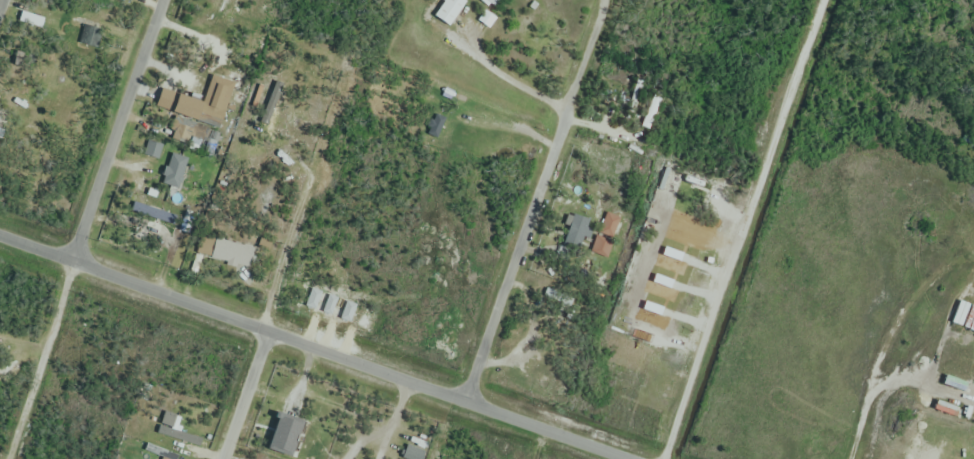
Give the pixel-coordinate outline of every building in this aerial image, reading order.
[(467,1),(465,0),(446,0),(435,16),(450,27),(467,1)] [(480,1),(498,9),(502,0),(481,0),(480,1)] [(171,113),(219,129),(226,109),(178,93),(171,113)] [(74,101),(68,99),(65,107),(71,109),(74,101)] [(172,131),(204,141),(208,129),(176,119),(172,131)] [(190,158),(171,152),(162,183),(182,189),(190,158)] [(174,215),(136,204),(133,213),(171,224),(174,215)] [(563,241),(584,248),(592,222),(572,215),(563,241)] [(248,248),(203,235),(197,254),(242,267),(248,248)] [(614,242),(597,236),(591,252),(608,258),(614,242)] [(967,302),(973,304),(973,330),(961,327),(967,302)]
